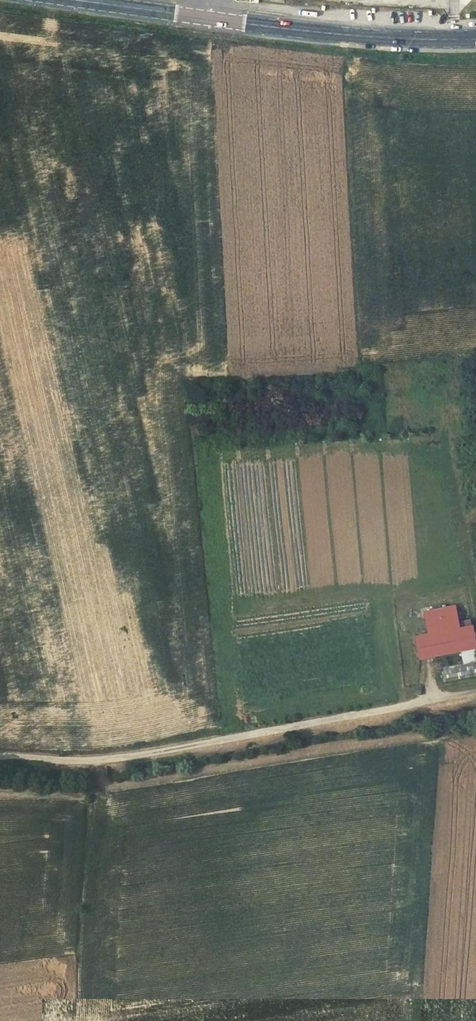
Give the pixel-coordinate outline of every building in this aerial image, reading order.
[(425,612),(429,633),(416,635),(421,657),(475,646),(471,625),(459,627),(455,606),(425,612)]
